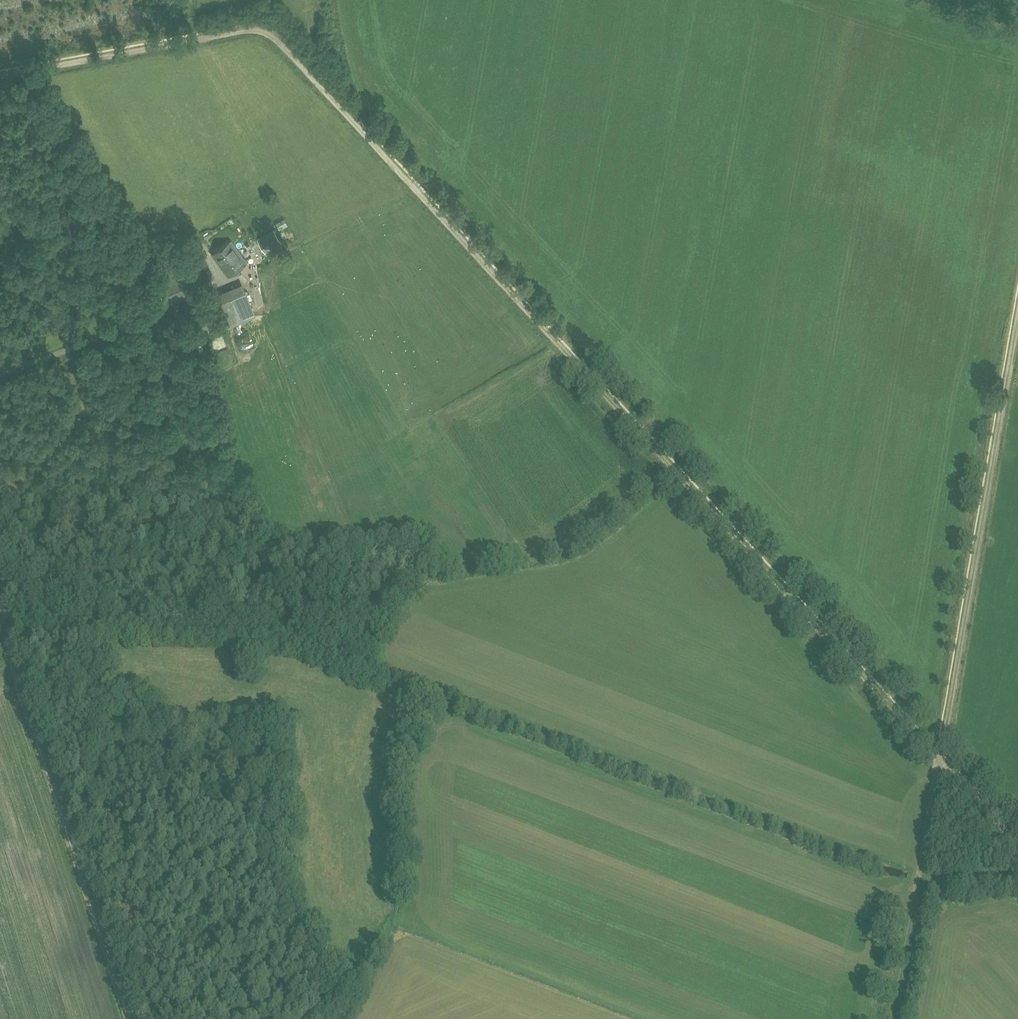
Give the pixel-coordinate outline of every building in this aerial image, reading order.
[(282,243),(275,231),(258,241),(265,253),(282,243)] [(228,276),(246,263),(231,241),(212,254),(219,263),(221,262),(230,274),(228,275),(228,276)] [(187,289),(199,284),(214,277),(204,258),(190,264),(190,267),(179,271),(187,289)] [(279,272),(285,263),(278,259),(272,268),(279,272)] [(223,299),(233,295),(229,287),(219,292),(223,299)] [(256,315),(246,291),(219,302),(226,318),(218,321),(222,329),(256,315)] [(216,320),(213,312),(201,317),(202,320),(191,324),(193,330),(216,320)] [(211,384),(219,382),(216,373),(208,376),(211,384)]
